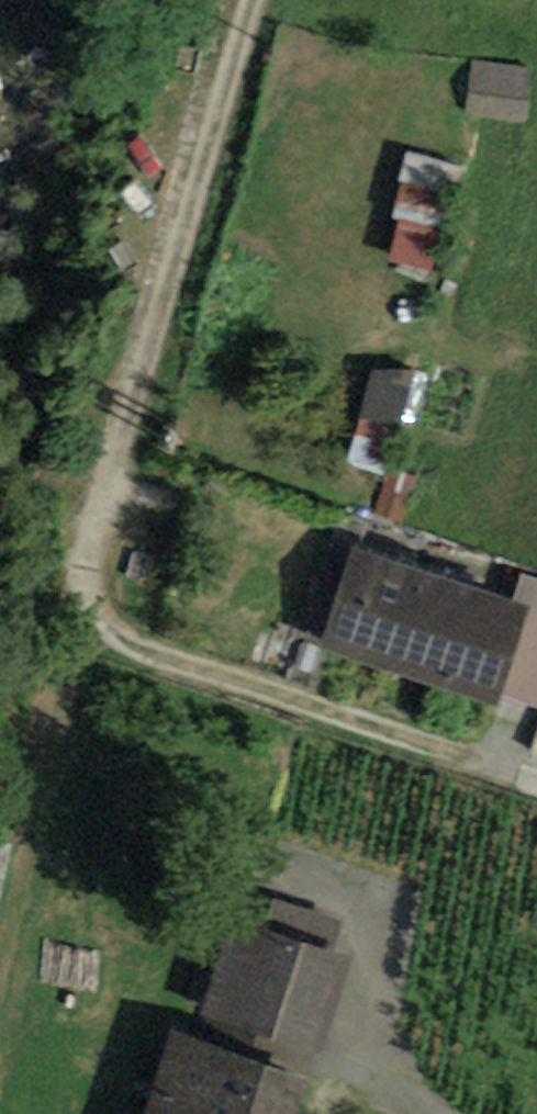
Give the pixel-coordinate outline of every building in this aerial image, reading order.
[(533,65),(472,60),(467,111),(529,117),(533,65)] [(407,151),(398,179),(407,182),(394,218),(404,221),(392,256),(442,273),(475,174),(407,151)] [(415,373),(372,373),(346,461),(384,477),(399,426),(415,373)] [(403,526),(417,479),(390,472),(376,518),(403,526)] [(513,600),(353,544),(318,644),(495,706),(500,693),(530,606),(513,600)] [(513,600),(530,606),(500,693),(536,706),(536,577),(522,572),(513,600)] [(266,933),(335,953),(344,923),(275,903),(266,933)] [(199,1016),(321,1052),(349,957),(335,953),(266,933),(227,921),(199,1016)] [(170,1032),(143,1113),(295,1113),(308,1077),(170,1032)]
